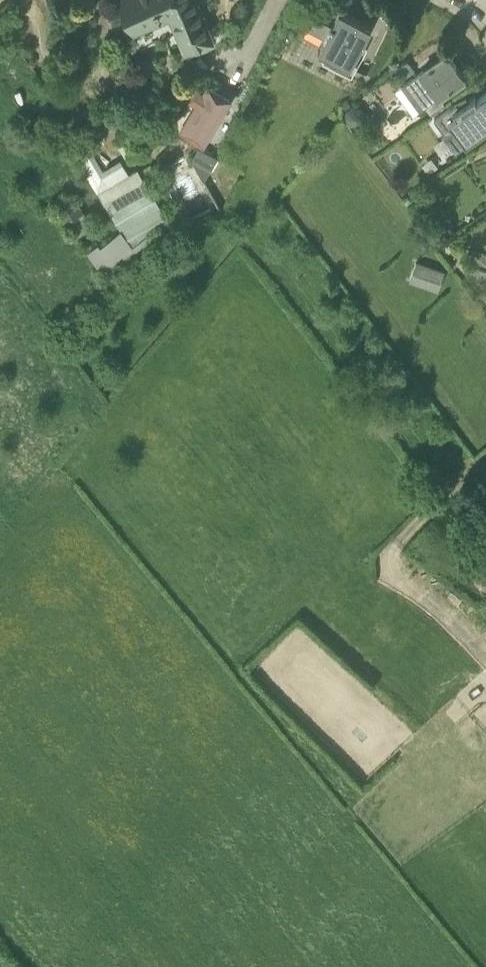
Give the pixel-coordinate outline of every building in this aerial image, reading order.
[(195,0),(121,0),(134,29),(169,14),(184,49),(211,37),(195,0)] [(371,24),(340,9),(333,23),(314,14),(307,28),(326,38),(319,51),(351,67),(371,24)] [(277,45),(273,52),(278,55),(282,48),(277,45)] [(439,94),(464,76),(447,52),(406,82),(402,85),(419,109),(425,105),(431,113),(445,103),(439,94)] [(415,69),(407,60),(388,76),(396,85),(415,69)] [(190,99),(197,103),(181,129),(205,144),(232,100),(208,85),(204,91),(197,87),(190,99)] [(434,118),(445,133),(445,134),(454,127),(466,143),(468,142),(485,128),(485,91),(477,97),(475,95),(476,94),(475,93),(459,105),(457,101),(456,102),(434,118)] [(358,126),(365,121),(366,113),(361,106),(353,104),(350,99),(343,104),(346,109),(345,118),(350,124),(358,126)] [(131,156),(143,149),(130,128),(119,135),(131,156)] [(171,222),(147,182),(139,171),(140,170),(138,166),(129,171),(121,158),(103,167),(90,145),(89,144),(84,147),(75,152),(121,228),(101,245),(98,242),(87,250),(113,287),(168,240),(159,229),(171,222)] [(203,179),(215,158),(197,150),(192,159),(203,179)] [(139,171),(147,182),(158,174),(151,162),(140,170),(139,171)] [(79,240),(94,230),(83,212),(70,190),(54,200),(58,208),(67,222),(79,240)] [(409,282),(429,288),(436,266),(417,260),(409,282)] [(167,438),(169,428),(157,426),(155,436),(167,438)] [(174,448),(185,451),(188,436),(176,434),(174,448)] [(482,564),(471,577),(485,590),(485,567),(482,564)]
